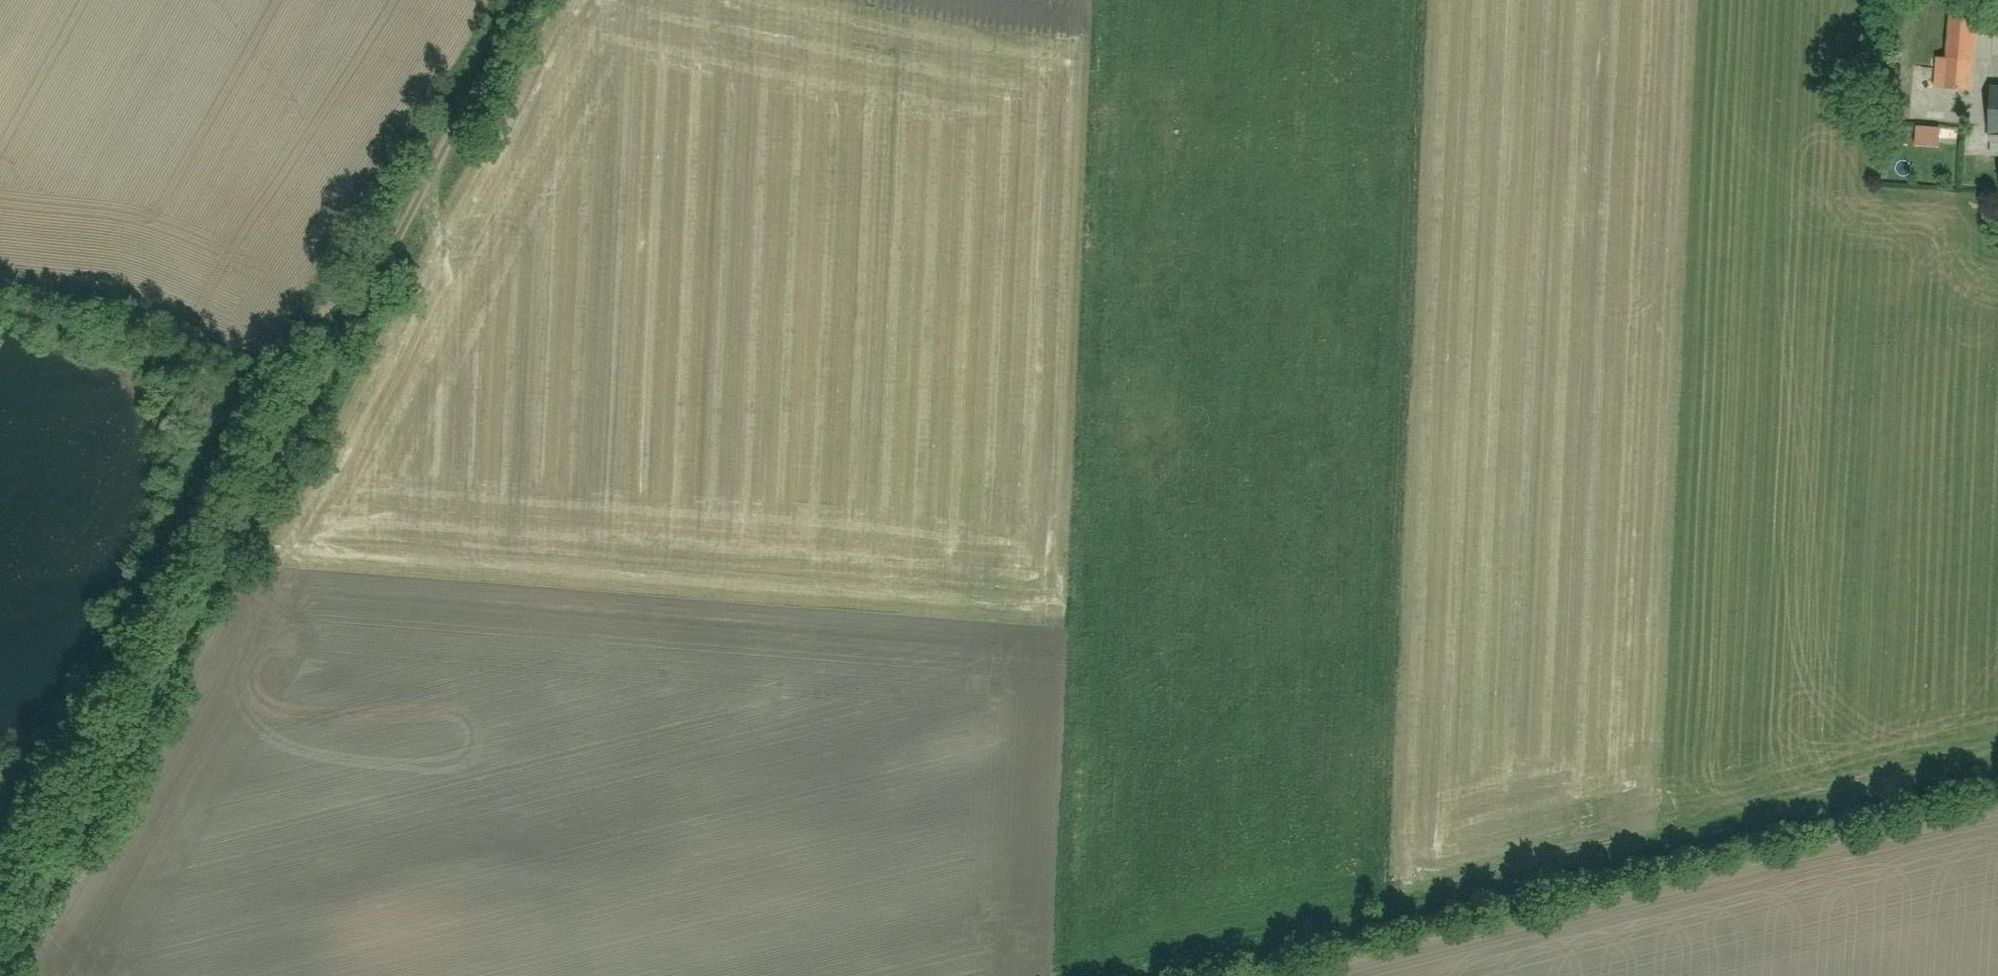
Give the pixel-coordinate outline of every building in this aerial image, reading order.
[(1938,88),(1974,91),(1981,13),(1944,10),(1938,88)]
